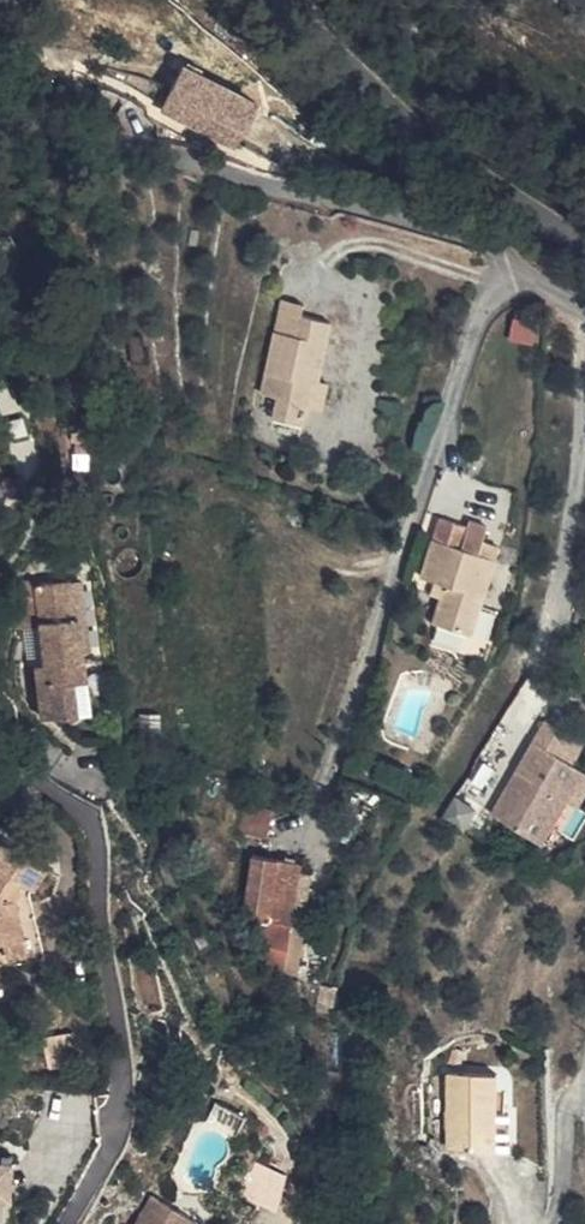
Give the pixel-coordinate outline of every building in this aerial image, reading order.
[(270,100),(200,66),(180,109),(250,143),(270,100)] [(310,302),(289,297),(263,397),(280,401),(275,422),(303,428),(314,385),(325,387),(341,324),(307,316),(310,302)] [(541,321),(517,316),(513,337),(537,342),(541,321)] [(468,523),(443,515),(425,572),(436,576),(453,581),(448,596),(440,621),(472,632),(481,603),(503,535),(486,530),(490,519),(471,513),(468,523)] [(88,622),(76,545),(62,546),(74,623),(79,623),(88,622)] [(74,623),(62,546),(31,547),(31,557),(36,593),(42,628),(29,627),(30,652),(43,651),(48,681),(70,680),(68,662),(82,660),(80,648),(79,623),(74,623)] [(31,557),(0,561),(0,577),(3,597),(36,593),(31,557)] [(453,581),(436,576),(431,590),(448,596),(453,581)] [(501,610),(481,603),(472,632),(492,639),(501,610)] [(68,662),(70,680),(85,678),(82,660),(68,662)] [(561,747),(574,724),(548,708),(489,804),(556,844),(582,799),(567,789),(584,761),(570,755),(561,747)] [(574,724),(561,747),(570,755),(584,731),(584,728),(574,724)] [(584,761),(567,789),(582,799),(584,794),(584,762),(584,761)] [(0,856),(0,969),(31,956),(14,909),(18,900),(31,904),(35,903),(44,876),(0,856)] [(271,890),(275,860),(256,857),(249,918),(267,920),(271,890)] [(275,860),(271,890),(300,896),(304,872),(306,865),(275,860)] [(317,874),(304,872),(300,896),(297,901),(311,903),(317,874)] [(271,890),(267,920),(264,971),(290,975),(297,901),(300,896),(271,890)] [(31,904),(18,900),(14,909),(31,956),(46,950),(31,904)] [(482,1101),(481,1065),(435,1067),(439,1138),(484,1140),(482,1101)] [(498,1140),(496,1101),(482,1101),(484,1140),(498,1140)] [(20,1220),(21,1195),(1,1194),(2,1159),(0,1159),(0,1220),(20,1220)] [(22,1160),(2,1159),(1,1194),(21,1195),(22,1160)] [(195,1220),(148,1195),(131,1223),(142,1223),(142,1212),(177,1215),(195,1220)] [(195,1220),(177,1215),(142,1212),(142,1223),(195,1223),(195,1220)]
